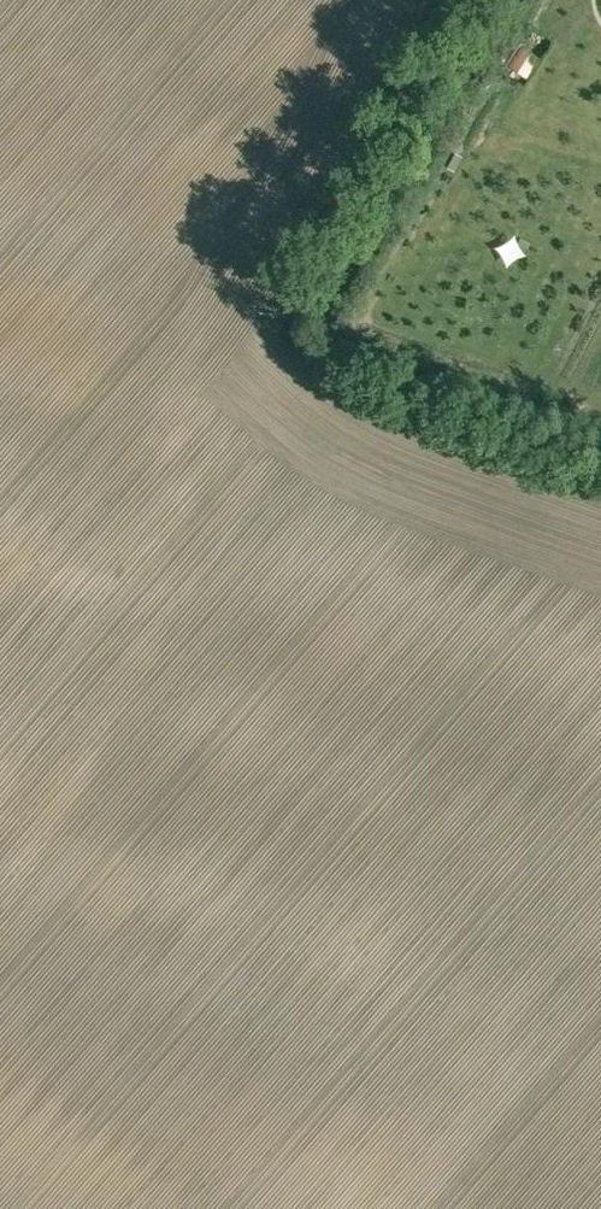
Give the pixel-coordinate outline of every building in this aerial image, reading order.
[(522,48),(510,68),(530,81),(542,60),(522,48)]
